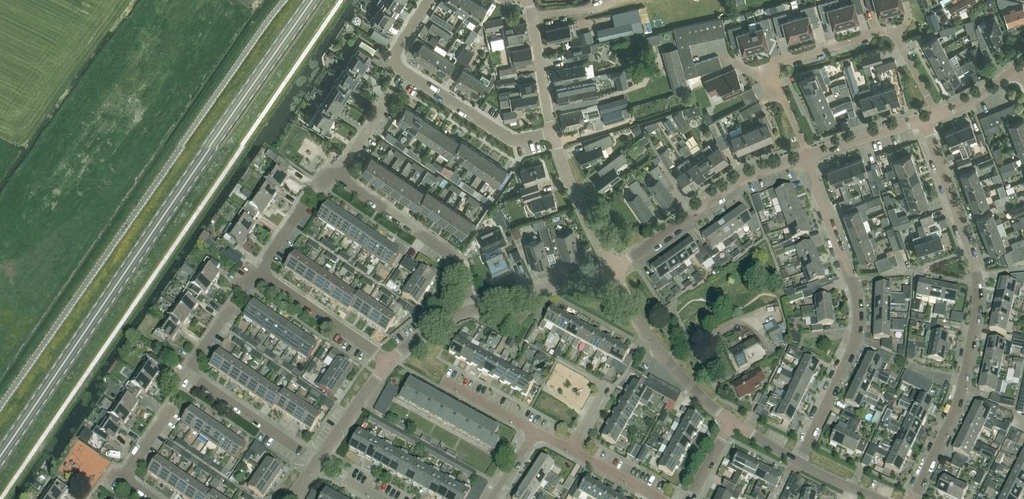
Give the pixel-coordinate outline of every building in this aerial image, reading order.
[(384,1),(383,0),(379,0),(377,4),(381,6),(380,7),(395,16),(405,1),(404,0),(384,0),(384,1)] [(438,4),(447,10),(452,13),(461,0),(441,0),(438,4)] [(452,13),(457,16),(460,11),(466,16),(475,1),(474,0),(461,0),(452,13)] [(840,6),(846,27),(852,26),(851,23),(858,21),(855,10),(863,8),(860,0),(846,0),(847,4),(840,6)] [(868,7),(875,5),(876,8),(878,16),(885,14),(885,16),(891,15),(887,0),(866,0),(868,7)] [(891,15),(897,13),(897,11),(904,9),(901,1),(901,0),(887,0),(891,15)] [(947,4),(953,16),(961,12),(959,9),(978,0),(956,0),(947,4)] [(1011,0),(997,0),(997,2),(1001,11),(1003,10),(1005,18),(1023,12),(1023,9),(1022,3),(1020,4),(1020,2),(1011,0)] [(475,1),(466,16),(463,20),(468,23),(471,18),(477,23),(486,8),(475,1)] [(831,1),(818,4),(822,20),(830,17),(830,21),(833,28),(839,27),(840,29),(846,27),(840,6),(833,8),(831,1)] [(408,17),(413,4),(408,2),(403,15),(408,17)] [(802,16),(795,18),(801,40),(807,38),(806,36),(813,34),(812,28),(810,23),(817,21),(813,6),(800,9),(802,16)] [(395,16),(380,7),(370,23),(385,32),(395,16)] [(615,25),(597,29),(599,40),(618,36),(633,33),(643,30),(638,7),(612,13),(615,25)] [(940,27),(934,12),(926,16),(932,31),(940,27)] [(1005,18),(1008,26),(1007,28),(1010,34),(1017,31),(1015,24),(1023,21),(1023,12),(1005,18)] [(786,13),(773,17),(777,32),(784,30),(786,35),(787,41),(794,39),(795,41),(801,40),(795,18),(788,20),(786,13)] [(444,27),(448,22),(436,14),(432,20),(444,27)] [(979,26),(975,28),(980,48),(988,44),(990,48),(1002,42),(998,34),(1000,33),(1001,33),(994,17),(979,25),(979,26)] [(526,22),(504,26),(502,18),(484,21),(485,23),(483,23),(484,30),(486,30),(503,27),(506,45),(522,42),(521,36),(528,35),(526,22)] [(722,18),(716,19),(719,37),(726,36),(723,23),(722,18)] [(757,28),(750,30),(756,52),(762,50),(761,48),(768,46),(766,38),(765,35),(772,33),(768,18),(755,22),(757,28)] [(719,37),(716,19),(709,21),(713,38),(719,37)] [(709,21),(703,22),(707,40),(713,38),(709,21)] [(448,22),(444,27),(450,31),(454,26),(448,22)] [(567,26),(546,30),(549,43),(572,37),(571,31),(576,30),(574,22),(566,24),(567,26)] [(703,22),(697,23),(701,41),(707,40),(703,22)] [(442,36),(445,31),(433,23),(429,28),(442,36)] [(701,41),(697,23),(691,25),(695,42),(701,41)] [(695,42),(691,25),(685,26),(689,44),(695,42)] [(741,25),(728,29),(732,44),(739,42),(740,45),(742,53),(749,51),(750,54),(756,52),(750,30),(743,32),(741,25)] [(689,44),(685,26),(673,28),(678,49),(680,57),(692,54),(689,44)] [(940,30),(941,36),(955,32),(953,26),(940,30)] [(374,29),(370,36),(376,41),(381,34),(374,29)] [(823,29),(814,29),(814,43),(824,43),(823,29)] [(472,30),(464,42),(467,44),(469,45),(477,33),(472,30)] [(451,35),(445,31),(442,36),(448,40),(451,35)] [(579,39),(572,40),(573,48),(585,45),(586,44),(584,34),(578,35),(579,39)] [(929,55),(943,47),(937,36),(923,44),(929,55)] [(486,41),(488,49),(504,44),(502,37),(486,41)] [(424,63),(433,50),(419,41),(416,45),(420,48),(414,57),(424,63)] [(573,48),(574,49),(566,51),(568,61),(591,55),(589,45),(586,46),(585,45),(573,48)] [(358,46),(348,62),(363,71),(373,55),(358,46)] [(461,62),(469,50),(464,47),(456,59),(461,62)] [(509,51),(512,67),(499,70),(500,79),(514,76),(517,76),(516,67),(526,66),(526,62),(533,61),(530,47),(509,51)] [(948,58),(943,47),(929,55),(934,66),(948,58)] [(971,56),(978,54),(976,47),(969,48),(971,56)] [(444,57),(433,50),(424,63),(435,70),(444,57)] [(475,53),(469,50),(461,62),(467,66),(475,53)] [(692,54),(680,57),(683,67),(686,79),(698,75),(694,64),(692,54)] [(882,62),(879,54),(861,60),(863,68),(882,62)] [(972,59),(960,66),(940,76),(946,88),(960,80),(958,76),(972,68),(973,70),(975,68),(981,67),(978,54),(971,56),(972,59)] [(954,55),(948,58),(934,66),(940,76),(960,66),(954,55)] [(718,56),(712,58),(716,70),(722,68),(718,56)] [(454,63),(444,57),(435,70),(445,77),(454,63)] [(716,70),(712,58),(706,60),(710,71),(716,70)] [(669,76),(684,72),(681,60),(666,64),(669,76)] [(706,60),(700,62),(704,73),(710,71),(706,60)] [(897,66),(895,60),(875,66),(877,72),(897,66)] [(348,62),(339,77),(354,87),(363,71),(348,62)] [(700,62),(694,64),(698,75),(704,73),(700,62)] [(858,91),(857,90),(853,76),(854,74),(850,64),(843,66),(854,101),(860,99),(864,114),(876,110),(871,94),(869,88),(858,91)] [(584,65),(553,71),(555,84),(587,78),(584,65)] [(465,67),(463,69),(454,83),(465,90),(474,76),(469,73),(472,69),(468,67),(465,67)] [(805,78),(799,80),(804,92),(825,83),(818,67),(803,72),(805,78)] [(610,79),(620,77),(623,88),(628,87),(623,69),(609,73),(610,79)] [(735,69),(723,74),(705,81),(710,95),(720,91),(724,99),(736,94),(735,92),(743,89),(742,88),(744,88),(741,83),(740,82),(737,75),(735,69)] [(684,72),(669,76),(674,93),(689,89),(684,72)] [(474,76),(465,90),(476,97),(482,88),(489,92),(495,82),(496,86),(497,86),(496,79),(495,80),(494,75),(492,76),(489,79),(482,75),(479,79),(474,76)] [(514,76),(500,79),(496,79),(497,86),(515,83),(514,76)] [(354,87),(339,77),(329,93),(344,102),(354,87)] [(519,91),(509,93),(510,98),(514,97),(538,93),(536,82),(518,85),(519,91)] [(595,82),(585,84),(556,90),(558,98),(581,94),(595,91),(596,97),(597,96),(596,91),(597,91),(595,82)] [(825,83),(804,92),(809,103),(825,97),(823,90),(827,88),(825,83)] [(839,91),(848,88),(846,83),(838,85),(839,91)] [(882,91),(887,107),(899,103),(895,87),(882,91)] [(744,99),(755,93),(752,88),(741,93),(744,99)] [(581,94),(558,98),(559,107),(588,101),(597,99),(597,96),(596,97),(595,91),(581,94)] [(887,107),(882,91),(871,94),(876,110),(887,107)] [(344,102),(329,93),(319,108),(334,118),(344,102)] [(514,97),(510,98),(512,110),(540,105),(538,93),(514,97)] [(755,93),(744,99),(747,104),(758,99),(755,93)] [(825,97),(809,103),(814,115),(830,108),(825,97)] [(651,98),(642,101),(644,107),(653,104),(651,98)] [(844,102),(837,105),(830,108),(814,115),(820,127),(821,127),(822,128),(823,128),(828,126),(828,125),(828,124),(836,120),(833,113),(846,108),(849,118),(856,116),(851,100),(844,103),(844,102)] [(746,108),(749,114),(762,108),(759,101),(746,108)] [(587,109),(581,110),(560,115),(564,131),(578,127),(580,132),(592,130),(590,120),(600,118),(597,104),(587,108),(587,109)] [(1017,116),(1012,105),(1007,107),(1012,118),(1017,116)] [(406,127),(415,112),(406,106),(396,120),(406,127)] [(690,107),(683,110),(683,111),(685,119),(693,116),(691,109),(690,107)] [(1007,107),(1002,110),(1006,121),(1012,118),(1007,107)] [(334,118),(319,108),(309,124),(324,134),(334,118)] [(749,114),(746,108),(740,111),(743,117),(749,114)] [(621,109),(602,115),(605,125),(624,119),(621,109)] [(517,121),(515,110),(502,112),(504,123),(517,121)] [(1006,121),(1002,110),(996,112),(1001,123),(1006,121)] [(424,118),(415,112),(406,127),(409,129),(406,135),(411,138),(415,133),(424,118)] [(686,122),(679,112),(673,116),(680,127),(686,122)] [(996,112),(991,114),(995,125),(997,124),(1001,123),(996,112)] [(991,114),(985,117),(990,127),(995,125),(991,114)] [(754,127),(761,144),(773,139),(769,130),(771,129),(765,115),(758,117),(761,125),(754,127)] [(990,127),(985,117),(979,119),(984,130),(990,127)] [(424,118),(415,133),(423,139),(433,124),(424,118)] [(669,118),(661,120),(668,131),(675,126),(669,118)] [(727,131),(726,131),(720,118),(714,121),(727,146),(733,144),(737,153),(749,148),(743,132),(731,136),(730,133),(729,133),(727,131)] [(593,120),(595,128),(601,127),(599,119),(593,120)] [(1023,133),(1023,120),(1023,119),(1008,125),(1013,137),(1023,133)] [(718,146),(712,150),(708,144),(703,148),(717,168),(727,161),(720,150),(727,146),(714,121),(708,124),(717,141),(716,143),(718,146)] [(433,124),(423,139),(432,145),(442,131),(433,124)] [(970,124),(957,129),(969,157),(974,155),(974,154),(970,143),(976,140),(975,138),(970,124)] [(995,125),(990,127),(984,130),(986,135),(1000,130),(997,124),(995,125)] [(754,127),(743,132),(749,148),(761,144),(754,127)] [(969,157),(957,129),(945,134),(951,148),(958,145),(963,157),(956,160),(959,167),(971,163),(969,157)] [(442,131),(432,145),(441,151),(451,137),(442,131)] [(986,143),(982,132),(976,134),(980,146),(986,143)] [(394,144),(397,140),(396,140),(397,139),(388,133),(384,138),(394,144)] [(1013,137),(1017,148),(1023,145),(1023,133),(1013,137)] [(585,151),(578,154),(583,167),(605,157),(601,148),(613,143),(609,134),(587,143),(590,149),(585,151)] [(460,143),(451,137),(441,151),(450,157),(452,155),(460,143)] [(660,138),(652,142),(656,152),(664,149),(660,138)] [(462,140),(460,143),(452,155),(461,161),(471,146),(462,140)] [(692,152),(686,144),(679,149),(685,157),(692,152)] [(479,152),(471,146),(461,161),(470,167),(479,152)] [(703,147),(692,155),(697,161),(707,175),(717,168),(707,153),(703,148),(703,147)] [(412,156),(415,152),(409,148),(406,153),(412,156)] [(994,156),(995,156),(1001,154),(999,148),(992,151),(994,156)] [(666,149),(659,153),(666,167),(671,164),(673,163),(666,149)] [(415,152),(412,156),(420,162),(423,158),(415,152)] [(479,152),(470,167),(479,173),(488,158),(479,152)] [(600,176),(593,181),(601,192),(620,177),(615,169),(627,160),(621,152),(600,168),(604,173),(600,176)] [(401,153),(398,157),(397,158),(402,161),(406,156),(401,153)] [(898,173),(915,167),(911,155),(894,161),(896,167),(889,170),(891,176),(898,174),(898,173)] [(371,178),(381,163),(371,157),(361,171),(371,178)] [(488,158),(479,173),(488,179),(497,164),(488,158)] [(980,169),(994,164),(991,158),(978,163),(980,169)] [(696,161),(691,164),(687,159),(683,162),(696,182),(707,175),(696,161)] [(871,169),(866,171),(862,159),(850,163),(856,178),(859,186),(865,183),(862,176),(866,174),(874,195),(880,193),(878,189),(876,181),(871,169)] [(1001,172),(1014,167),(1012,161),(998,166),(1001,172)] [(273,169),(266,179),(276,186),(276,187),(280,189),(287,178),(284,176),(287,170),(275,162),(271,168),(273,169)] [(677,165),(681,171),(675,175),(685,189),(696,182),(683,162),(677,165)] [(389,169),(381,163),(371,178),(380,184),(389,169)] [(522,195),(539,190),(537,183),(547,179),(542,163),(523,169),(528,185),(520,188),(522,195)] [(850,163),(839,167),(846,186),(852,184),(851,180),(856,178),(850,163)] [(876,181),(882,179),(876,163),(870,165),(871,169),(876,181)] [(497,164),(488,179),(491,182),(489,185),(495,189),(500,181),(507,171),(497,164)] [(656,180),(648,186),(662,206),(672,198),(668,191),(666,188),(671,185),(657,164),(649,170),(656,180)] [(846,186),(839,167),(827,171),(833,187),(839,184),(844,199),(838,201),(841,207),(854,202),(852,197),(850,197),(846,186)] [(898,173),(898,174),(901,181),(893,183),(895,188),(919,179),(915,167),(898,173)] [(1016,173),(1014,167),(1001,172),(1003,178),(1016,173)] [(443,168),(440,172),(449,178),(452,174),(454,172),(449,169),(447,170),(443,168)] [(389,169),(380,184),(389,190),(398,175),(389,169)] [(964,186),(980,181),(975,170),(960,175),(964,186)] [(429,177),(427,181),(432,184),(434,181),(436,178),(437,177),(432,173),(429,177)] [(630,175),(627,179),(629,183),(628,184),(635,195),(627,200),(641,220),(651,213),(647,206),(645,203),(650,199),(636,179),(632,173),(630,175)] [(436,178),(434,181),(439,184),(441,182),(443,178),(438,174),(437,177),(436,178)] [(1000,181),(998,174),(992,176),(994,183),(1000,181)] [(398,175),(389,190),(398,196),(407,182),(398,175)] [(262,185),(255,195),(269,205),(277,194),(273,191),(276,187),(276,186),(266,179),(264,178),(260,183),(262,185)] [(884,187),(882,179),(876,181),(878,189),(884,187)] [(919,179),(895,188),(897,193),(904,190),(906,197),(924,191),(919,179)] [(980,181),(964,186),(969,198),(984,192),(980,181)] [(416,188),(407,182),(398,196),(407,202),(416,188)] [(782,192),(780,187),(767,192),(770,202),(776,200),(778,206),(795,200),(791,189),(782,192)] [(416,188),(407,202),(416,208),(427,191),(426,191),(425,193),(416,188)] [(541,196),(539,190),(522,195),(525,202),(533,199),(538,215),(557,209),(552,193),(541,196)] [(989,190),(984,192),(969,198),(973,210),(989,204),(986,197),(991,195),(989,190)] [(427,191),(416,208),(417,206),(426,212),(436,197),(427,191)] [(902,206),(904,205),(907,211),(928,204),(924,191),(906,197),(899,199),(902,206)] [(1014,191),(1008,194),(1007,194),(1008,195),(1010,200),(1017,197),(1014,191)] [(490,205),(492,201),(488,198),(478,192),(476,196),(490,205)] [(861,200),(859,194),(852,197),(854,202),(861,200)] [(888,194),(883,196),(886,205),(891,203),(888,194)] [(269,205),(255,195),(249,205),(246,204),(243,209),(255,218),(259,213),(262,215),(269,205)] [(1010,200),(1008,195),(994,200),(996,206),(1010,200)] [(880,196),(866,202),(868,208),(882,203),(880,196)] [(436,197),(426,212),(435,218),(445,204),(436,197)] [(781,213),(775,215),(777,219),(799,211),(795,200),(778,206),(781,213)] [(1010,200),(996,206),(998,212),(1012,207),(1010,200)] [(838,202),(833,204),(836,212),(841,210),(838,202)] [(849,213),(843,215),(847,226),(862,220),(868,218),(865,209),(868,208),(866,202),(847,208),(849,213)] [(326,225),(336,210),(327,204),(317,218),(326,225)] [(445,204),(435,218),(444,224),(454,210),(445,204)] [(762,205),(755,207),(757,213),(761,212),(764,211),(762,205)] [(1023,212),(1023,206),(1014,210),(1016,216),(1023,212)] [(255,218),(243,209),(239,215),(241,216),(234,226),(248,236),(255,225),(252,223),(255,218)] [(345,216),(336,210),(326,225),(335,231),(345,216)] [(463,216),(454,210),(444,224),(453,230),(463,216)] [(740,210),(731,216),(741,231),(746,227),(751,234),(759,228),(753,212),(752,213),(746,218),(740,210)] [(799,211),(777,219),(779,225),(784,223),(786,229),(803,222),(799,211)] [(992,213),(977,219),(981,230),(1001,222),(999,217),(994,219),(992,213)] [(906,214),(891,219),(893,226),(909,220),(906,214)] [(932,214),(920,218),(920,219),(922,225),(932,254),(944,250),(940,235),(941,235),(939,231),(937,230),(930,232),(928,224),(934,222),(935,222),(932,214)] [(345,216),(335,231),(344,237),(354,223),(345,216)] [(463,216),(453,230),(462,236),(472,222),(463,216)] [(731,216),(721,223),(734,242),(738,239),(735,235),(741,231),(731,216)] [(889,223),(886,217),(880,219),(883,226),(889,223)] [(936,219),(938,228),(946,226),(944,217),(936,219)] [(867,232),(862,220),(847,226),(851,237),(867,232)] [(1018,221),(1012,223),(1012,224),(1014,230),(1021,228),(1018,221)] [(783,238),(785,243),(781,245),(782,249),(800,242),(808,240),(806,236),(808,235),(803,222),(786,229),(789,236),(783,238)] [(1001,222),(981,230),(985,242),(1001,236),(1007,234),(1002,222),(1001,222)] [(225,235),(221,241),(234,249),(237,244),(241,246),(248,236),(234,226),(229,223),(228,225),(230,227),(225,235)] [(354,223),(344,237),(353,243),(363,229),(354,223)] [(721,223),(710,231),(720,245),(727,240),(730,245),(734,242),(721,223)] [(545,226),(551,245),(558,243),(562,259),(579,254),(573,231),(556,236),(553,224),(545,226)] [(932,254),(922,225),(917,227),(922,241),(914,244),(919,258),(932,254)] [(551,245),(545,226),(539,228),(542,240),(525,245),(531,268),(548,263),(546,253),(553,251),(551,245)] [(894,234),(893,231),(892,228),(886,230),(888,237),(894,234)] [(372,235),(363,229),(353,243),(362,249),(372,235)] [(899,248),(904,246),(905,246),(899,229),(893,231),(894,234),(899,248)] [(493,274),(509,267),(499,246),(506,243),(500,231),(480,240),(485,251),(483,252),(493,274)] [(710,231),(700,237),(706,246),(702,249),(707,256),(709,260),(719,253),(716,249),(720,245),(710,231)] [(869,238),(867,232),(851,237),(856,249),(875,242),(873,236),(869,238)] [(899,248),(894,234),(888,237),(893,250),(899,248)] [(380,241),(372,235),(362,249),(371,255),(380,241)] [(1001,236),(985,242),(990,254),(1005,248),(1001,236)] [(1021,247),(1023,246),(1023,239),(1011,244),(1013,250),(1015,249),(1021,247)] [(380,241),(371,255),(380,261),(389,247),(380,241)] [(689,241),(679,248),(688,261),(694,257),(700,266),(709,260),(702,249),(698,244),(693,248),(689,241)] [(744,251),(752,246),(749,242),(741,247),(744,251)] [(802,248),(800,242),(782,249),(784,255),(794,252),(797,258),(791,260),(793,264),(815,256),(811,245),(802,248)] [(875,242),(856,249),(860,261),(869,258),(875,255),(873,248),(877,247),(875,242)] [(399,253),(389,247),(380,261),(389,268),(399,253)] [(1021,247),(1015,249),(1019,260),(1023,259),(1023,255),(1021,247)] [(229,248),(223,257),(236,266),(242,257),(229,248)] [(518,248),(513,250),(517,260),(522,257),(518,248)] [(688,261),(679,248),(669,255),(682,273),(686,270),(682,265),(688,261)] [(433,258),(436,252),(429,249),(426,255),(433,258)] [(1013,250),(1009,251),(1014,262),(1019,260),(1015,249),(1013,250)] [(732,260),(740,254),(737,250),(729,256),(732,260)] [(1014,262),(1009,251),(1004,253),(1008,265),(1014,262)] [(294,274),(303,260),(294,254),(284,267),(294,274)] [(899,265),(894,254),(888,256),(892,267),(899,265)] [(669,255),(659,262),(668,275),(674,271),(677,277),(682,273),(669,255)] [(819,267),(815,256),(793,264),(795,270),(800,268),(802,273),(819,267)] [(892,267),(888,256),(881,259),(885,270),(892,267)] [(198,275),(212,285),(219,274),(216,271),(219,266),(207,257),(203,263),(205,264),(198,275)] [(399,267),(414,277),(428,287),(434,278),(433,277),(437,272),(431,268),(427,273),(415,265),(415,266),(404,259),(399,267)] [(881,259),(875,261),(876,266),(877,266),(879,272),(885,270),(881,259)] [(303,260),(294,274),(303,280),(312,266),(303,260)] [(659,262),(649,269),(654,276),(650,278),(658,291),(668,284),(664,278),(668,275),(659,262)] [(350,268),(344,264),(341,269),(347,272),(350,268)] [(321,272),(312,266),(303,280),(311,286),(321,272)] [(324,267),(321,272),(311,286),(320,292),(330,278),(325,275),(329,270),(324,267)] [(800,282),(801,285),(791,289),(794,295),(801,293),(818,287),(817,282),(823,280),(819,267),(802,273),(805,281),(800,282)] [(997,293),(1013,297),(1019,298),(1020,290),(1022,290),(1023,283),(1023,274),(1011,275),(1009,283),(1000,281),(997,293)] [(212,285),(198,275),(191,285),(188,283),(185,289),(197,297),(200,292),(205,295),(212,285)] [(330,278),(320,292),(329,298),(339,284),(335,282),(337,278),(333,275),(330,279),(330,278)] [(414,277),(408,286),(422,296),(428,287),(414,277)] [(696,285),(703,281),(700,277),(694,281),(696,285)] [(685,289),(691,285),(688,281),(682,286),(685,289)] [(928,300),(931,284),(918,282),(912,311),(918,312),(921,298),(928,300)] [(393,287),(388,283),(385,287),(391,291),(393,287)] [(348,291),(339,284),(329,298),(338,304),(348,291)] [(931,284),(928,300),(936,301),(933,315),(938,316),(944,287),(931,284)] [(422,296),(408,286),(401,296),(416,305),(422,296)] [(910,288),(902,287),(902,295),(890,294),(890,287),(874,286),(874,299),(904,300),(910,300),(910,288)] [(803,299),(821,293),(818,287),(801,293),(803,299)] [(944,287),(938,316),(943,318),(946,303),(954,305),(957,290),(944,287)] [(197,297),(185,289),(181,294),(183,296),(176,306),(190,316),(197,305),(193,302),(197,297)] [(356,297),(348,291),(338,304),(347,311),(349,308),(358,294),(356,297)] [(1013,297),(997,293),(994,305),(1011,309),(1013,297)] [(358,294),(349,308),(358,314),(367,300),(358,294)] [(791,315),(787,298),(781,300),(785,316),(791,315)] [(830,311),(829,298),(813,300),(814,308),(800,309),(801,314),(830,311)] [(874,299),(873,312),(889,313),(889,305),(904,306),(904,300),(874,299)] [(376,306),(367,300),(358,314),(366,320),(376,306)] [(252,323),(262,309),(253,302),(243,317),(252,323)] [(378,304),(376,306),(366,320),(375,326),(385,312),(381,310),(382,307),(378,304)] [(409,316),(414,310),(408,305),(403,311),(409,316)] [(994,305),(992,317),(1008,321),(1011,309),(994,305)] [(190,316),(176,306),(169,316),(166,314),(163,320),(165,321),(175,328),(179,323),(183,326),(190,316)] [(554,328),(561,314),(554,311),(555,309),(551,307),(543,322),(541,321),(538,328),(542,330),(546,323),(554,328)] [(271,315),(262,309),(252,323),(261,329),(271,315)] [(832,324),(830,311),(801,314),(801,320),(809,319),(810,333),(821,332),(820,325),(832,324)] [(394,319),(385,312),(375,326),(385,333),(394,319)] [(873,312),(873,325),(903,326),(903,321),(889,321),(889,313),(873,312)] [(552,327),(548,334),(553,336),(556,329),(563,333),(565,334),(572,320),(565,317),(566,315),(562,313),(561,314),(554,328),(552,327)] [(271,315),(261,329),(265,332),(266,335),(269,337),(270,335),(280,321),(271,315)] [(1008,321),(992,317),(989,330),(1005,334),(1008,321)] [(563,333),(560,340),(564,342),(567,335),(574,339),(576,340),(584,327),(576,323),(577,321),(573,319),(572,320),(565,334),(563,333)] [(936,326),(943,327),(948,329),(950,323),(937,320),(936,326)] [(175,328),(165,321),(158,331),(156,330),(152,335),(164,344),(167,339),(171,341),(179,331),(175,328)] [(289,327),(280,321),(270,335),(279,341),(289,327)] [(536,325),(533,323),(524,341),(528,344),(536,329),(534,328),(536,325)] [(399,341),(410,333),(404,324),(392,332),(399,341)] [(777,326),(765,333),(770,341),(776,338),(779,343),(782,343),(785,333),(783,324),(777,326)] [(903,326),(873,325),(872,339),(880,339),(880,348),(891,352),(891,339),(888,339),(888,331),(903,332),(903,326)] [(924,340),(908,337),(907,341),(916,343),(945,349),(948,337),(941,335),(943,327),(936,326),(931,325),(929,333),(926,332),(924,340)] [(298,333),(289,327),(279,341),(288,347),(298,333)] [(574,339),(570,346),(575,348),(579,341),(585,345),(587,346),(594,332),(584,327),(576,340),(574,339)] [(585,345),(581,352),(586,355),(590,348),(597,351),(598,352),(605,338),(599,335),(600,333),(595,331),(594,332),(587,346),(585,345)] [(298,333),(288,347),(297,353),(306,339),(298,333)] [(1014,334),(1013,340),(1023,343),(1023,336),(1014,334)] [(597,351),(593,358),(597,360),(600,353),(608,357),(609,358),(616,344),(610,341),(611,339),(606,337),(605,338),(598,352),(597,351)] [(253,342),(250,346),(255,349),(260,341),(255,338),(253,342)] [(455,340),(448,353),(455,357),(454,359),(459,361),(459,360),(467,346),(468,347),(472,340),(468,338),(464,345),(455,340)] [(306,339),(297,353),(306,360),(316,345),(306,339)] [(755,339),(729,352),(738,368),(763,355),(755,339)] [(989,340),(986,353),(1002,356),(1009,358),(1011,346),(1012,345),(1005,344),(989,340)] [(1013,340),(1012,345),(1011,346),(1023,349),(1023,343),(1013,340)] [(608,357),(604,364),(608,367),(612,360),(621,364),(628,351),(621,347),(622,345),(617,343),(616,344),(609,358),(608,357)] [(916,343),(914,349),(923,350),(921,358),(927,359),(942,362),(945,349),(916,343)] [(467,346),(459,360),(466,363),(465,365),(469,367),(470,365),(478,352),(479,353),(483,346),(479,344),(475,351),(468,347),(467,346)] [(554,346),(550,355),(555,357),(559,348),(554,346)] [(788,347),(784,355),(787,357),(801,363),(797,370),(812,377),(812,376),(814,375),(816,372),(815,370),(818,364),(810,361),(813,355),(802,349),(800,353),(788,347)] [(320,348),(314,358),(318,361),(324,351),(320,348)] [(332,351),(327,357),(335,363),(331,369),(345,379),(352,370),(345,365),(347,361),(348,360),(333,350),(332,351)] [(486,357),(479,353),(478,352),(470,365),(477,369),(476,371),(480,373),(481,371),(489,358),(491,359),(494,352),(490,350),(486,357)] [(535,351),(532,360),(541,363),(544,355),(535,351)] [(877,351),(873,358),(867,355),(861,367),(888,380),(890,375),(883,372),(887,364),(885,363),(888,356),(877,351)] [(218,372),(228,358),(219,352),(209,366),(218,372)] [(1002,356),(986,353),(984,365),(1000,369),(1002,356)] [(137,374),(151,383),(158,372),(154,370),(158,365),(145,356),(142,362),(144,364),(137,374)] [(489,358),(481,371),(488,375),(487,377),(491,379),(492,377),(500,364),(502,365),(505,358),(501,356),(497,362),(491,359),(489,358)] [(237,364),(228,358),(218,372),(227,378),(237,364)] [(288,366),(283,362),(279,359),(277,364),(285,370),(288,366)] [(509,369),(502,365),(500,364),(492,377),(499,381),(498,383),(502,385),(503,383),(511,370),(513,371),(516,364),(512,362),(509,369)] [(237,364),(227,378),(236,385),(246,370),(237,364)] [(984,365),(981,377),(997,381),(1000,369),(984,365)] [(275,366),(272,370),(274,371),(277,374),(277,373),(281,376),(284,372),(275,366)] [(861,367),(855,379),(869,385),(872,379),(885,385),(888,380),(861,367)] [(294,368),(290,374),(298,377),(300,373),(294,368)] [(520,375),(513,371),(511,370),(503,383),(510,387),(509,389),(513,391),(514,389),(521,376),(524,377),(528,370),(523,368),(520,375)] [(331,369),(325,378),(339,388),(345,379),(331,369)] [(751,374),(731,386),(739,400),(751,393),(760,388),(757,384),(764,380),(757,369),(751,373),(751,374)] [(246,370),(236,385),(245,391),(255,376),(246,370)] [(781,370),(779,375),(806,388),(812,377),(797,370),(794,377),(781,370)] [(904,371),(899,382),(905,385),(910,374),(904,371)] [(151,383),(137,374),(130,384),(128,382),(124,388),(136,396),(140,391),(144,394),(151,383)] [(527,379),(524,377),(521,376),(514,389),(521,393),(521,395),(525,397),(533,382),(535,383),(539,376),(534,374),(533,376),(530,375),(527,379)] [(916,377),(910,374),(905,385),(911,388),(916,377)] [(806,388),(779,375),(776,380),(789,386),(786,393),(800,400),(806,388)] [(264,383),(255,376),(245,391),(254,397),(264,383)] [(649,390),(655,379),(648,376),(643,387),(649,390)] [(921,379),(916,377),(911,388),(916,390),(921,379)] [(981,377),(978,390),(994,393),(1000,394),(1002,382),(997,381),(981,377)] [(339,388),(325,378),(318,387),(333,397),(339,388)] [(661,382),(655,379),(649,390),(656,393),(661,382)] [(869,385),(855,379),(849,390),(881,406),(882,402),(881,399),(866,392),(869,385)] [(926,382),(921,379),(916,390),(921,393),(926,382)] [(399,399),(493,451),(498,441),(492,438),(498,428),(409,380),(399,399)] [(661,382),(656,393),(662,397),(667,386),(661,382)] [(926,382),(921,393),(927,395),(932,384),(926,382)] [(273,389),(264,383),(254,397),(263,403),(273,389)] [(632,383),(628,390),(626,389),(624,393),(639,402),(638,403),(644,407),(647,402),(640,399),(645,390),(632,383)] [(388,384),(385,390),(395,395),(399,390),(388,384)] [(667,386),(662,397),(669,400),(674,389),(667,386)] [(136,396),(124,388),(120,393),(123,395),(116,405),(130,415),(137,404),(133,401),(136,396)] [(273,389),(263,403),(272,409),(274,406),(281,395),(273,389)] [(312,389),(307,396),(316,402),(318,400),(320,395),(312,389)] [(674,389),(669,400),(675,403),(681,392),(674,389)] [(395,395),(385,390),(382,395),(393,400),(395,395)] [(849,390),(844,402),(858,409),(861,411),(863,410),(866,405),(874,408),(873,411),(880,415),(884,408),(880,406),(881,406),(849,390)] [(901,397),(899,402),(925,415),(931,403),(917,396),(918,395),(912,391),(908,400),(901,397)] [(292,398),(283,392),(281,395),(274,406),(282,412),(292,398)] [(620,400),(618,404),(633,412),(632,414),(638,417),(640,413),(634,410),(638,403),(639,402),(624,393),(626,394),(622,401),(620,400)] [(770,394),(768,399),(795,412),(800,400),(786,393),(783,400),(770,394)] [(1017,406),(1016,413),(1023,414),(1023,407),(1023,394),(1020,393),(1017,406)] [(292,398),(282,412),(291,419),(301,404),(304,401),(304,400),(295,394),(295,395),(292,398)] [(382,395),(379,400),(390,405),(393,400),(382,395)] [(762,396),(758,404),(764,407),(766,404),(774,408),(771,415),(775,417),(789,424),(795,412),(768,399),(762,396)] [(1000,398),(999,404),(1013,408),(1014,401),(1000,398)] [(390,405),(379,400),(376,405),(387,411),(390,405)] [(975,404),(970,415),(993,427),(996,421),(993,419),(998,408),(982,401),(979,406),(975,404)] [(925,415),(899,402),(896,407),(909,413),(906,420),(920,426),(925,415)] [(310,410),(301,404),(291,419),(300,425),(310,410)] [(614,411),(612,415),(626,423),(625,425),(632,428),(634,424),(628,420),(632,414),(633,412),(618,404),(619,405),(616,412),(614,411)] [(130,415),(116,405),(109,415),(106,414),(103,419),(105,421),(115,428),(115,427),(119,422),(123,425),(130,415)] [(376,405),(374,410),(373,410),(384,416),(387,411),(376,405)] [(681,408),(679,412),(686,416),(682,423),(682,424),(695,432),(699,425),(700,426),(703,422),(701,421),(688,413),(689,411),(681,407),(681,408)] [(190,429),(199,415),(190,408),(180,423),(190,429)] [(320,417),(310,410),(300,425),(310,431),(320,417)] [(855,418),(841,411),(839,416),(848,420),(842,432),(835,428),(828,443),(841,449),(855,418)] [(199,415),(190,429),(199,435),(208,421),(199,415)] [(476,474),(370,415),(367,421),(472,480),(476,474)] [(613,416),(609,422),(608,422),(605,425),(620,434),(619,436),(625,440),(628,435),(622,432),(625,425),(626,423),(612,415),(611,415),(613,416)] [(970,415),(964,427),(979,435),(983,428),(991,432),(993,427),(970,415)] [(890,420),(888,426),(914,438),(920,426),(906,420),(900,417),(897,424),(890,420)] [(855,418),(841,449),(853,454),(855,451),(862,454),(867,444),(852,437),(860,420),(855,418)] [(675,419),(673,423),(680,427),(677,434),(676,435),(689,443),(693,436),(694,437),(697,433),(695,432),(682,424),(682,423),(675,419)] [(115,428),(105,421),(98,431),(96,429),(90,438),(82,433),(77,439),(98,453),(108,438),(112,441),(119,430),(115,427),(115,428)] [(217,427),(208,421),(199,435),(208,441),(217,427)] [(1006,433),(1011,423),(1005,421),(1000,430),(1006,433)] [(394,425),(403,430),(405,427),(396,422),(394,425)] [(826,423),(822,432),(828,434),(831,428),(830,427),(830,425),(826,423)] [(605,426),(607,427),(601,438),(614,445),(613,447),(619,450),(621,447),(615,443),(619,436),(620,434),(605,425),(605,426)] [(914,438),(888,426),(885,431),(898,437),(895,443),(908,450),(914,438)] [(226,433),(217,427),(208,441),(217,447),(226,433)] [(964,427),(958,439),(982,450),(994,456),(996,452),(976,442),(979,435),(964,427)] [(1012,442),(1017,432),(1012,429),(1007,440),(1012,442)] [(669,430),(667,434),(674,438),(670,445),(670,446),(683,454),(687,447),(688,448),(691,444),(689,443),(676,435),(677,434),(669,430)] [(375,439),(370,436),(369,438),(358,432),(348,449),(365,458),(374,441),(375,439)] [(1017,432),(1012,442),(1017,445),(1023,435),(1017,432)] [(117,433),(114,438),(125,445),(128,440),(117,433)] [(226,433),(217,447),(225,453),(235,439),(226,433)] [(421,436),(420,440),(428,444),(430,441),(421,436)] [(245,445),(235,439),(225,453),(235,460),(245,445)] [(982,450),(958,439),(952,451),(962,455),(968,458),(971,452),(979,456),(982,450)] [(1007,440),(1006,439),(1001,449),(1006,451),(1011,442),(1012,442),(1007,440)] [(385,446),(374,441),(365,458),(380,467),(390,450),(391,447),(386,444),(385,446)] [(663,441),(661,445),(668,449),(664,456),(663,457),(677,465),(681,458),(682,459),(685,455),(683,454),(670,446),(670,445),(663,441)] [(177,448),(168,442),(165,446),(174,453),(177,448)] [(633,459),(639,448),(631,443),(625,455),(633,459)] [(908,450),(895,443),(892,450),(879,444),(876,448),(903,461),(908,450)] [(869,445),(864,455),(872,458),(874,454),(887,460),(884,467),(897,473),(903,461),(876,448),(869,445)] [(109,453),(117,460),(121,454),(113,448),(109,453)] [(177,448),(174,453),(176,454),(183,459),(186,455),(177,448)] [(642,448),(635,460),(642,464),(649,451),(642,448)] [(390,450),(380,467),(396,476),(406,458),(407,456),(401,453),(400,455),(390,450)] [(447,450),(445,453),(454,458),(456,455),(447,450)] [(657,452),(655,456),(662,460),(657,469),(671,476),(674,469),(676,470),(679,466),(677,465),(663,457),(664,456),(657,452)] [(199,454),(196,458),(205,464),(209,458),(206,455),(204,457),(199,454)] [(1003,456),(999,454),(995,463),(999,465),(1003,456)] [(726,468),(735,473),(730,482),(724,480),(721,486),(725,488),(732,492),(735,486),(738,480),(740,477),(748,461),(737,455),(734,461),(731,459),(726,468)] [(159,457),(157,459),(156,458),(147,472),(156,479),(166,465),(161,462),(163,460),(159,457)] [(209,458),(205,464),(214,470),(217,466),(212,463),(214,460),(210,457),(209,458)] [(540,457),(532,469),(557,485),(560,480),(549,472),(553,465),(540,457)] [(416,464),(406,458),(396,476),(412,484),(421,467),(422,465),(417,462),(416,464)] [(965,465),(953,459),(950,465),(962,471),(965,465)] [(260,470),(274,479),(281,470),(266,460),(260,470)] [(195,461),(192,465),(196,468),(194,471),(199,474),(201,471),(204,467),(195,461)] [(748,461),(740,477),(745,479),(747,475),(752,478),(758,466),(748,461)] [(1019,461),(1014,472),(1023,477),(1023,463),(1019,461)] [(166,465),(156,479),(165,485),(175,471),(171,468),(173,465),(168,462),(166,465)] [(995,463),(990,472),(995,474),(999,465),(995,463)] [(758,466),(752,478),(758,481),(754,488),(751,495),(756,497),(760,491),(761,487),(763,484),(769,472),(758,466)] [(209,470),(204,467),(201,471),(210,477),(213,473),(209,470)] [(432,472),(421,467),(412,484),(427,493),(437,475),(438,473),(433,470),(432,472)] [(557,485),(532,469),(525,480),(538,488),(543,481),(554,489),(557,485)] [(222,470),(220,474),(226,479),(229,474),(222,470)] [(260,470),(254,478),(268,488),(274,479),(260,470)] [(761,487),(766,490),(768,486),(774,489),(770,493),(767,498),(774,498),(776,496),(777,497),(782,489),(776,486),(781,477),(774,474),(775,472),(770,470),(769,472),(763,484),(761,487)] [(175,471),(165,485),(174,491),(184,477),(175,471)] [(985,474),(979,471),(973,483),(979,486),(985,474)] [(1008,484),(1023,491),(1023,490),(1023,477),(1014,472),(1008,484)] [(216,475),(213,473),(210,477),(219,483),(221,479),(216,475)] [(427,493),(438,498),(445,498),(453,484),(454,482),(449,479),(448,481),(437,475),(427,493)] [(941,480),(934,476),(931,482),(938,486),(941,480)] [(184,477),(174,491),(183,497),(193,483),(184,477)] [(568,477),(561,488),(563,489),(566,491),(573,480),(568,477)] [(585,479),(578,492),(576,491),(572,498),(573,498),(577,498),(580,494),(586,497),(589,498),(597,484),(597,483),(596,485),(589,481),(590,480),(586,477),(585,479)] [(949,498),(956,483),(944,477),(937,492),(949,498)] [(992,479),(988,477),(983,486),(988,488),(992,479)] [(268,488),(254,478),(247,488),(262,498),(268,488)] [(477,478),(473,483),(484,489),(487,483),(477,478)] [(525,480),(518,491),(531,498),(541,498),(534,495),(538,488),(525,480)] [(47,498),(61,498),(67,490),(54,481),(43,496),(47,498)] [(780,497),(785,498),(814,498),(816,495),(803,491),(799,490),(797,495),(793,494),(796,489),(796,487),(794,486),(795,485),(788,482),(780,497)] [(193,483),(183,497),(186,498),(195,498),(202,489),(193,483)] [(484,489),(473,483),(471,488),(481,494),(484,489)] [(949,498),(951,498),(962,498),(967,488),(956,483),(949,498)] [(453,484),(445,498),(465,498),(468,493),(470,490),(464,488),(463,490),(453,484)] [(586,497),(585,498),(603,498),(608,490),(607,491),(600,488),(601,486),(597,484),(589,498),(586,497)] [(1003,495),(1010,498),(1020,498),(1023,491),(1008,484),(1003,495)] [(983,486),(979,495),(983,497),(988,488),(983,486)] [(470,490),(468,493),(478,498),(481,494),(471,488),(470,490)] [(715,498),(730,498),(729,498),(732,492),(725,488),(722,494),(718,492),(715,498)] [(195,498),(208,498),(210,495),(202,489),(195,498)] [(322,497),(320,498),(341,498),(325,490),(322,497)] [(619,496),(618,498),(611,494),(612,492),(608,490),(603,498),(618,498),(619,496)] [(518,491),(513,498),(531,498),(518,491)]
